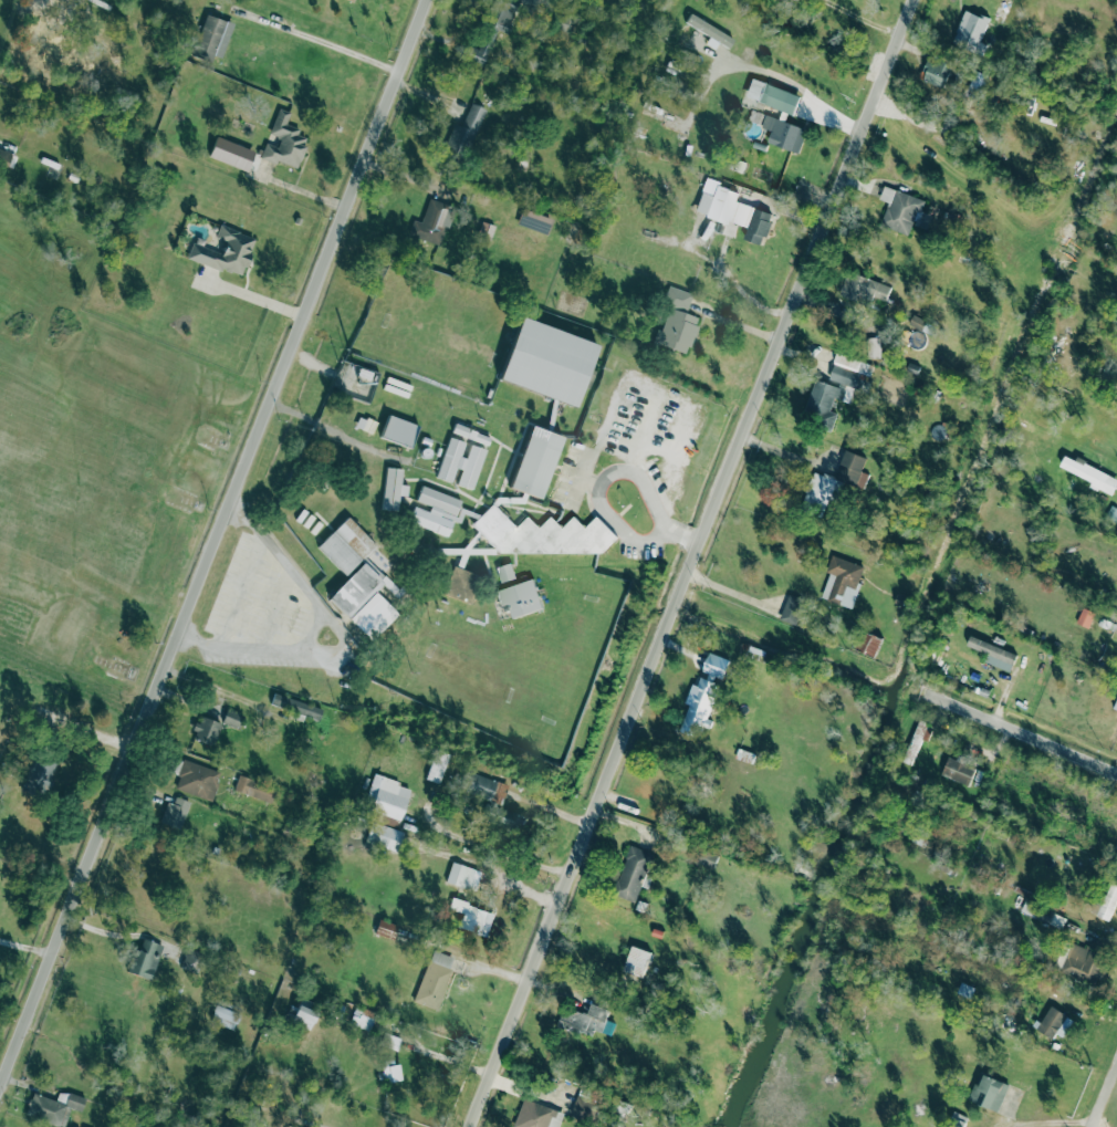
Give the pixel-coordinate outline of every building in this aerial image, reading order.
[(491,6),(493,0),(515,0),(518,1),(508,25),(511,27),(509,33),(495,32),(479,67),(461,60),(470,42),(472,43),(482,20),(490,21),(495,7),(491,6)] [(975,49),(989,19),(965,9),(952,39),(975,49)] [(222,58),(233,22),(206,14),(194,53),(212,58),(213,55),(222,58)] [(921,81),(944,87),(952,63),(929,55),(921,81)] [(744,96),(793,114),(800,96),(751,77),(744,96)] [(438,158),(453,123),(461,126),(471,102),(486,108),(461,168),(438,158)] [(260,156),(265,143),(278,145),(280,138),(276,138),(275,135),(270,133),(280,109),(290,114),(285,124),(299,129),(295,135),(304,139),(301,146),(305,148),(296,168),(278,159),(275,163),(260,156)] [(800,152),(806,128),(764,115),(761,127),(771,131),(768,143),(800,152)] [(12,152),(0,148),(0,162),(9,165),(12,152)] [(735,202),(738,192),(717,186),(718,180),(706,177),(696,213),(728,222),(728,221),(747,227),(743,239),(763,244),(772,212),(735,202)] [(925,199),(884,186),(878,199),(888,202),(880,225),(908,234),(916,213),(919,215),(925,199)] [(408,233),(414,219),(421,221),(429,198),(448,205),(455,209),(448,229),(443,230),(439,243),(408,233)] [(195,246),(190,257),(221,270),(222,267),(240,273),(254,239),(240,232),(240,231),(220,222),(215,237),(228,242),(221,257),(195,246)] [(839,294),(885,306),(890,284),(845,272),(839,294)] [(661,302),(685,312),(692,294),(668,285),(661,302)] [(700,319),(670,306),(656,341),(687,353),(700,319)] [(576,406),(597,343),(520,317),(499,380),(576,406)] [(878,337),(866,337),(867,357),(879,356),(878,337)] [(813,378),(802,421),(832,429),(836,413),(829,411),(833,398),(848,403),(853,387),(864,390),(871,363),(835,354),(827,383),(813,378)] [(418,425),(388,414),(380,437),(410,447),(418,425)] [(491,436),(455,425),(451,432),(488,444),(491,436)] [(541,499),(563,437),(531,426),(509,487),(541,499)] [(437,477),(455,482),(455,484),(473,490),(486,449),(470,445),(466,457),(461,456),(466,441),(449,437),(437,477)] [(857,483),(866,457),(845,449),(835,476),(857,483)] [(1116,482),(1116,478),(1065,453),(1058,468),(1113,492),(1116,482)] [(382,509),(397,511),(399,494),(407,495),(408,486),(400,484),(403,469),(387,467),(382,509)] [(827,500),(835,502),(843,481),(814,470),(800,505),(822,514),(827,500)] [(461,499),(421,486),(417,501),(430,505),(428,511),(414,505),(409,522),(448,535),(455,518),(461,499)] [(601,553),(617,536),(596,515),(585,526),(574,515),(562,528),(551,515),(539,528),(528,515),(515,528),(492,503),(471,524),(499,553),(510,553),(516,546),(522,553),(601,553)] [(376,545),(348,516),(316,546),(345,575),(376,545)] [(821,597),(831,573),(825,572),(833,554),(865,566),(858,582),(862,582),(850,608),(821,597)] [(328,597),(348,618),(384,584),(395,595),(399,592),(368,559),(328,597)] [(495,566),(501,583),(515,578),(511,562),(495,566)] [(471,602),(479,573),(453,566),(445,594),(471,602)] [(512,618),(543,607),(532,578),(495,591),(500,605),(507,603),(512,618)] [(1087,627),(1094,613),(1082,607),(1076,623),(1087,627)] [(876,656),(881,637),(862,632),(856,650),(876,656)] [(984,661),(1010,671),(1016,654),(970,636),(967,645),(988,654),(984,661)] [(729,659),(709,653),(701,674),(700,674),(697,685),(691,682),(685,702),(688,703),(679,731),(693,735),(697,722),(706,724),(720,679),(722,680),(729,659)] [(270,705),(319,719),(322,708),(295,700),(296,698),(274,691),(270,705)] [(237,727),(242,713),(227,708),(222,722),(237,727)] [(194,730),(197,732),(195,740),(213,748),(222,723),(203,716),(200,724),(196,722),(194,730)] [(919,721),(901,760),(910,764),(922,738),(928,740),(933,728),(919,721)] [(23,790),(46,797),(59,760),(34,752),(23,790)] [(948,756),(941,774),(969,784),(974,769),(964,765),(967,758),(958,754),(957,759),(948,756)] [(182,759),(177,775),(180,776),(177,789),(215,801),(219,785),(270,802),(274,789),(182,759)] [(466,793),(501,804),(508,784),(472,772),(466,793)] [(400,820),(410,786),(373,774),(366,799),(373,801),(369,811),(400,820)] [(167,801),(173,803),(176,795),(194,803),(181,832),(158,822),(167,801)] [(524,815),(500,808),(495,825),(520,832),(524,815)] [(404,831),(372,823),(367,843),(399,851),(404,831)] [(629,844),(651,852),(633,902),(610,894),(629,844)] [(446,881),(466,888),(472,868),(452,862),(446,881)] [(1109,881),(1097,916),(1108,920),(1116,895),(1116,885),(1109,881)] [(494,912),(451,898),(448,908),(462,912),(458,927),(487,936),(494,912)] [(1052,922),(1056,910),(1024,900),(1021,912),(1052,922)] [(399,926),(379,918),(374,932),(394,940),(399,926)] [(153,979),(161,943),(143,939),(140,951),(134,949),(127,973),(153,979)] [(1108,957),(1072,941),(1061,969),(1096,983),(1108,957)] [(651,952),(631,946),(623,970),(643,977),(651,952)] [(411,998),(432,950),(455,960),(450,970),(452,971),(436,1009),(411,998)] [(557,1026),(591,1036),(594,1029),(603,1032),(610,1009),(592,1003),(587,1014),(563,1006),(557,1026)] [(239,1014),(215,1004),(209,1020),(232,1030),(239,1014)] [(310,1031),(316,1012),(297,1004),(291,1022),(310,1031)] [(369,1030),(376,1012),(356,1005),(349,1023),(369,1030)] [(1073,1018),(1048,1006),(1037,1029),(1062,1041),(1073,1018)] [(401,1079),(399,1064),(384,1066),(386,1083),(401,1079)] [(1000,1109),(1008,1082),(978,1073),(969,1102),(1000,1109)] [(69,1092),(64,1103),(32,1093),(24,1115),(58,1125),(64,1106),(82,1112),(86,1098),(69,1092)] [(599,1103),(578,1094),(570,1114),(591,1123),(599,1103)] [(562,1114),(556,1126),(511,1126),(523,1098),(562,1114)]
